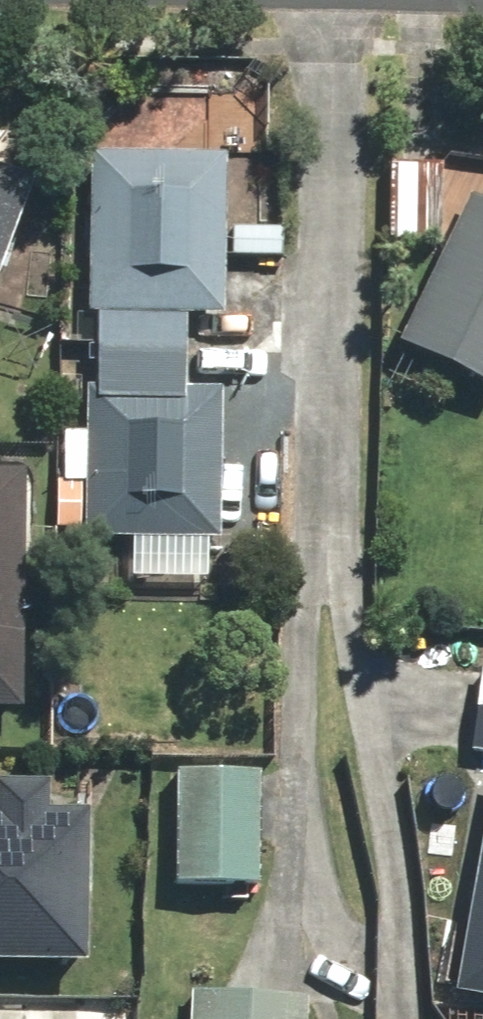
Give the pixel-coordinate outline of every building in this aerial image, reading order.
[(231,152),(94,150),(92,313),(102,313),(191,315),(229,315),(231,152)] [(451,163),(397,162),(395,240),(450,241),(451,163)] [(0,163),(0,288),(41,178),(0,163)] [(475,191),(401,342),(482,382),(482,196),(475,191)] [(191,315),(102,313),(100,386),(190,387),(191,315)] [(90,386),(88,537),(225,539),(226,388),(190,387),(90,386)] [(29,467),(0,467),(0,707),(27,708),(29,467)] [(465,749),(482,751),(482,668),(476,667),(465,749)] [(261,769),(179,769),(179,880),(261,880),(261,769)] [(92,962),(95,809),(48,808),(49,779),(0,778),(0,960),(92,962)] [(476,907),(462,904),(446,984),(482,991),(482,870),(476,907)] [(309,996),(185,991),(184,1018),(308,1018),(309,996)]
